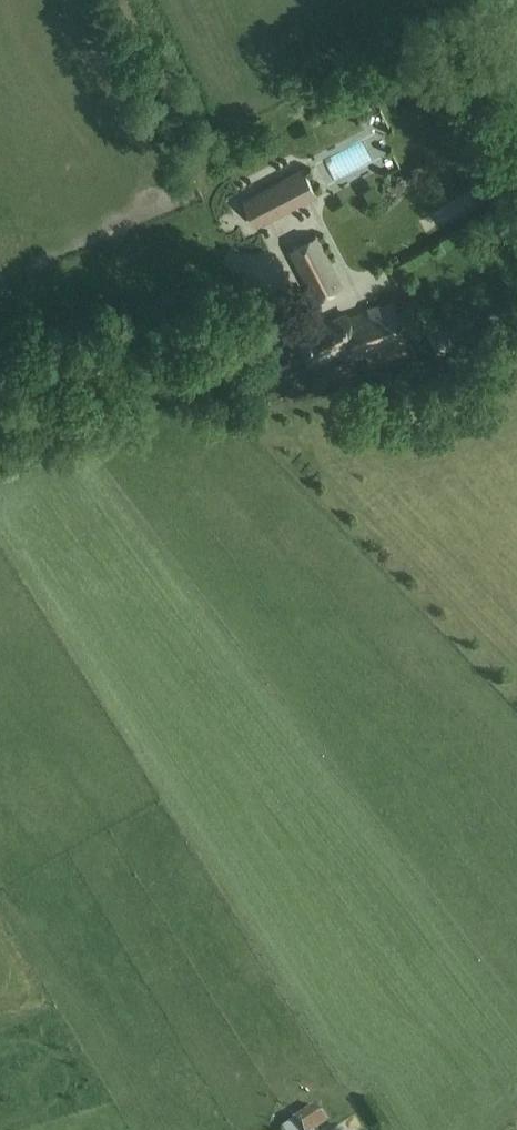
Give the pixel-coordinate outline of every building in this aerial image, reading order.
[(304,169),(256,194),(268,217),(316,193),(304,169)] [(341,286),(316,237),(289,250),(315,299),(341,286)] [(406,350),(403,340),(405,340),(392,304),(347,318),(344,314),(308,332),(310,337),(300,342),(309,360),(319,355),(321,359),(351,344),(357,356),(379,348),(382,358),(406,350)] [(436,354),(452,347),(475,338),(468,320),(444,329),(442,323),(426,329),(436,354)] [(328,1124),(316,1105),(282,1128),(283,1129),(319,1129),(328,1124)]
